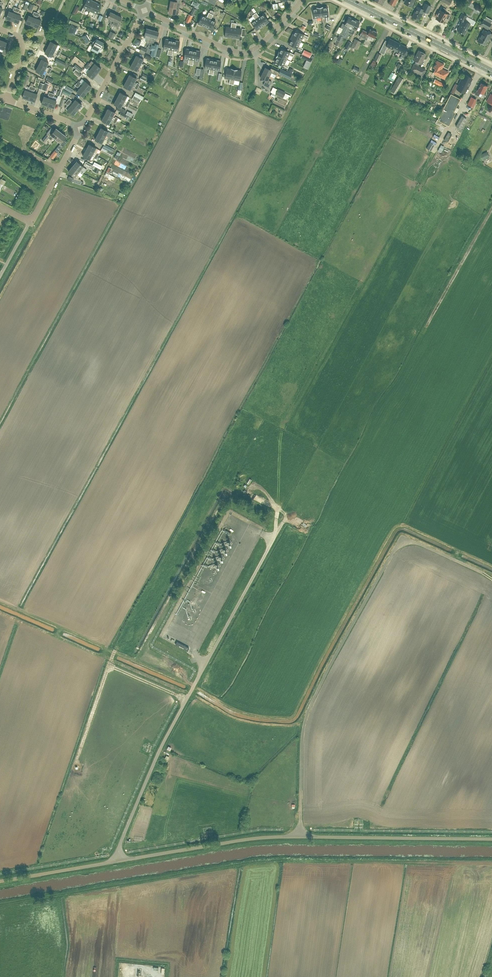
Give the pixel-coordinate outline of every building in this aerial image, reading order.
[(94,1),(91,0),(86,0),(85,2),(86,2),(83,7),(81,12),(83,13),(85,9),(90,11),(94,1)] [(179,9),(180,0),(173,0),(173,1),(171,0),(170,7),(178,8),(179,9)] [(101,5),(94,1),(90,11),(94,13),(92,17),(95,18),(97,14),(97,13),(101,5)] [(428,13),(431,6),(425,3),(422,9),(417,6),(412,16),(419,20),(421,14),(422,15),(424,11),(428,13)] [(320,7),(321,17),(325,17),(326,17),(326,21),(329,21),(328,16),(328,11),(328,10),(328,7),(327,8),(327,6),(320,7)] [(12,20),(17,8),(14,7),(13,10),(14,10),(13,12),(9,11),(6,18),(12,20)] [(316,18),(321,17),(320,7),(312,8),(313,18),(314,23),(317,23),(316,18)] [(444,12),(446,9),(442,7),(440,10),(439,12),(438,11),(435,16),(437,16),(436,18),(443,22),(445,17),(448,19),(450,15),(447,14),(444,12)] [(17,8),(12,20),(18,23),(21,15),(17,14),(17,11),(19,12),(20,9),(17,8)] [(32,25),(37,12),(34,11),(33,14),(34,15),(33,17),(29,15),(26,23),(32,25)] [(37,12),(32,25),(38,27),(41,20),(36,18),(37,16),(38,16),(39,13),(37,12)] [(112,23),(116,14),(110,12),(107,18),(110,19),(109,21),(111,22),(112,23)] [(205,27),(211,13),(209,12),(207,16),(202,14),(198,24),(205,27)] [(254,14),(263,26),(269,21),(263,13),(259,16),(256,12),(254,14)] [(211,13),(205,27),(211,30),(216,21),(211,19),(213,14),(211,13)] [(464,34),(470,23),(464,20),(467,16),(462,13),(459,19),(462,21),(457,30),(464,34)] [(111,22),(110,24),(113,25),(118,27),(120,23),(119,23),(120,21),(121,21),(122,19),(121,18),(121,17),(116,14),(112,23),(111,22)] [(263,26),(254,14),(252,15),(255,19),(251,22),(257,30),(263,26)] [(349,33),(347,33),(354,20),(348,17),(344,25),(342,24),(340,27),(343,29),(341,33),(340,33),(334,44),(340,47),(344,39),(346,40),(347,37),(349,33)] [(488,29),(491,23),(483,19),(480,25),(485,27),(484,29),(483,29),(477,41),(485,45),(488,38),(489,39),(491,34),(486,31),(488,29)] [(75,36),(79,26),(78,26),(79,24),(70,20),(69,22),(71,23),(67,32),(75,36)] [(347,33),(349,33),(350,34),(352,28),(356,30),(359,22),(354,20),(347,33)] [(232,37),(234,23),(231,22),(231,27),(226,26),(225,36),(232,37)] [(234,23),(232,37),(239,38),(241,28),(236,28),(236,23),(234,23)] [(374,38),(377,32),(370,29),(368,33),(362,30),(359,36),(367,40),(369,35),(374,38)] [(158,32),(153,30),(149,43),(152,44),(154,37),(157,38),(158,32)] [(291,37),(301,41),(303,37),(307,39),(308,36),(304,34),(303,34),(298,32),(299,31),(296,30),(296,31),(295,30),(291,37)] [(87,43),(90,41),(91,40),(87,34),(86,34),(82,36),(82,37),(85,43),(86,43),(87,43)] [(297,48),(302,50),(303,48),(299,46),(301,41),(291,37),(288,44),(297,48)] [(395,50),(398,43),(390,38),(388,42),(385,40),(379,52),(383,54),(387,46),(395,50)] [(90,52),(91,50),(98,53),(98,52),(100,52),(103,51),(102,48),(103,47),(103,42),(97,39),(93,41),(93,44),(90,44),(87,50),(90,52)] [(170,55),(172,40),(165,39),(163,49),(168,49),(167,54),(170,55)] [(361,41),(355,39),(351,47),(356,49),(361,41)] [(0,41),(0,48),(3,50),(2,53),(6,55),(9,47),(5,45),(7,42),(1,40),(0,41)] [(172,40),(170,55),(172,55),(173,50),(178,51),(180,41),(172,40)] [(48,47),(60,53),(61,50),(58,49),(58,50),(56,49),(58,44),(51,41),(48,47)] [(398,43),(395,50),(402,54),(400,58),(404,60),(408,52),(405,50),(407,47),(398,43)] [(55,54),(58,55),(60,53),(48,47),(45,53),(52,56),(54,52),(56,53),(55,54)] [(190,64),(193,50),(186,48),(184,58),(189,59),(188,64),(190,64)] [(277,55),(287,59),(289,55),(293,57),(294,54),(289,52),(284,50),(285,49),(282,48),(281,48),(277,55)] [(193,50),(190,64),(193,65),(193,60),(198,61),(200,51),(193,50)] [(421,64),(426,54),(419,50),(413,60),(416,61),(414,64),(411,69),(422,75),(425,69),(418,66),(419,63),(421,64)] [(136,55),(133,61),(145,67),(146,65),(144,63),(143,64),(141,63),(143,59),(136,55)] [(287,59),(277,55),(274,61),(283,66),(288,68),(289,65),(284,63),(287,59)] [(211,74),(213,59),(206,58),(204,68),(209,69),(208,74),(211,74)] [(38,65),(50,71),(52,68),(49,67),(48,68),(46,67),(49,62),(41,59),(38,65)] [(213,59),(211,74),(213,75),(214,70),(219,71),(221,61),(213,59)] [(445,79),(446,77),(448,72),(445,70),(442,68),(444,64),(437,60),(435,64),(436,65),(434,68),(435,68),(433,73),(445,79)] [(144,70),(145,67),(133,61),(130,67),(137,71),(139,66),(141,67),(141,68),(144,70)] [(86,65),(97,73),(101,68),(95,63),(92,67),(90,65),(91,65),(88,63),(86,65)] [(80,72),(82,70),(76,64),(73,67),(80,72)] [(49,73),(50,71),(38,65),(35,71),(43,74),(45,70),(47,71),(46,72),(49,73)] [(93,78),(97,73),(86,65),(85,67),(87,69),(88,68),(89,70),(86,73),(93,78)] [(263,72),(269,75),(274,77),(276,74),(278,69),(271,66),(270,69),(265,67),(263,72)] [(229,83),(231,84),(234,69),(227,68),(225,78),(230,79),(229,83)] [(234,69),(231,84),(234,84),(235,80),(239,81),(241,71),(234,69)] [(268,79),(269,75),(263,72),(260,77),(266,80),(263,84),(269,87),(271,81),(268,79)] [(126,80),(138,87),(140,84),(137,82),(136,84),(134,82),(137,78),(129,74),(126,80)] [(472,78),(464,74),(462,78),(459,84),(457,89),(464,93),(467,88),(468,85),(469,86),(470,83),(470,82),(472,78)] [(396,93),(404,79),(399,76),(390,90),(396,93)] [(443,88),(445,84),(435,79),(433,83),(443,88)] [(137,89),(138,87),(126,80),(123,86),(130,90),(133,85),(135,87),(134,88),(137,89)] [(28,99),(33,86),(34,82),(32,81),(30,86),(29,88),(30,89),(29,91),(25,89),(22,97),(28,99)] [(77,83),(87,91),(91,86),(85,81),(82,85),(80,84),(81,83),(79,81),(77,83)] [(83,96),(87,91),(77,83),(75,85),(77,87),(78,86),(80,88),(77,91),(83,96)] [(484,93),(488,86),(482,83),(478,90),(477,90),(475,94),(479,96),(481,92),(484,93)] [(33,86),(28,99),(35,101),(37,94),(33,92),(33,90),(34,90),(35,87),(33,86)] [(283,98),(285,92),(278,89),(275,94),(283,98)] [(48,106),(52,93),(49,92),(48,95),(49,95),(49,98),(44,96),(41,104),(48,106)] [(127,96),(120,92),(117,98),(129,104),(130,102),(127,100),(127,101),(125,100),(127,96)] [(54,97),(55,94),(52,93),(48,106),(54,108),(56,100),(52,99),(53,97),(54,97)] [(441,111),(437,120),(449,126),(453,116),(452,115),(460,99),(451,94),(444,106),(443,106),(441,111)] [(127,107),(129,104),(117,98),(114,104),(118,106),(117,109),(124,113),(126,110),(121,107),(123,103),(125,104),(125,105),(127,107)] [(67,101),(77,110),(82,105),(75,99),(72,103),(71,102),(71,101),(69,99),(67,101)] [(73,115),(77,110),(67,101),(65,103),(68,105),(68,104),(70,106),(67,110),(73,115)] [(105,114),(117,121),(118,118),(115,117),(115,118),(113,117),(115,112),(108,108),(105,114)] [(115,123),(117,121),(105,114),(102,120),(109,124),(111,120),(113,121),(112,122),(115,123)] [(460,129),(466,118),(461,116),(455,126),(460,129)] [(56,139),(61,132),(56,128),(50,135),(47,133),(42,140),(45,142),(49,137),(51,139),(53,137),(56,139)] [(98,133),(110,140),(111,137),(108,136),(108,137),(106,136),(108,131),(101,128),(98,133)] [(61,132),(56,139),(61,143),(55,150),(57,152),(63,146),(67,141),(64,139),(66,136),(61,132)] [(108,142),(110,140),(98,133),(95,139),(102,143),(104,139),(106,140),(106,141),(108,142)] [(86,150),(98,156),(99,154),(96,152),(96,153),(94,152),(96,148),(89,144),(86,150)] [(113,152),(114,149),(104,144),(102,147),(113,152)] [(112,156),(113,153),(102,148),(101,151),(112,156)] [(96,159),(98,156),(86,150),(83,156),(90,159),(92,155),(94,156),(94,157),(96,159)] [(72,166),(79,172),(82,174),(84,171),(81,169),(83,166),(75,160),(73,163),(74,164),(72,166)] [(77,174),(79,172),(72,166),(68,171),(75,177),(75,176),(78,178),(80,176),(77,174)] [(190,648),(177,641),(176,644),(188,651),(190,648)]
